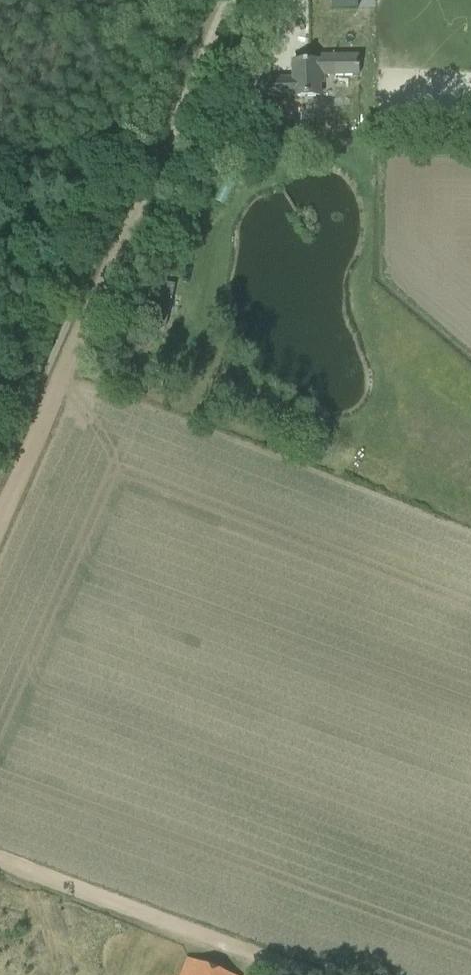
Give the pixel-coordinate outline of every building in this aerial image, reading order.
[(331,10),(358,9),(357,0),(331,0),(331,10)] [(261,97),(293,97),(293,98),(320,97),(319,84),(323,84),(323,76),(358,75),(358,56),(322,57),(322,62),(293,62),(293,80),(261,80),(261,97)] [(187,959),(181,974),(230,974),(187,959)]
